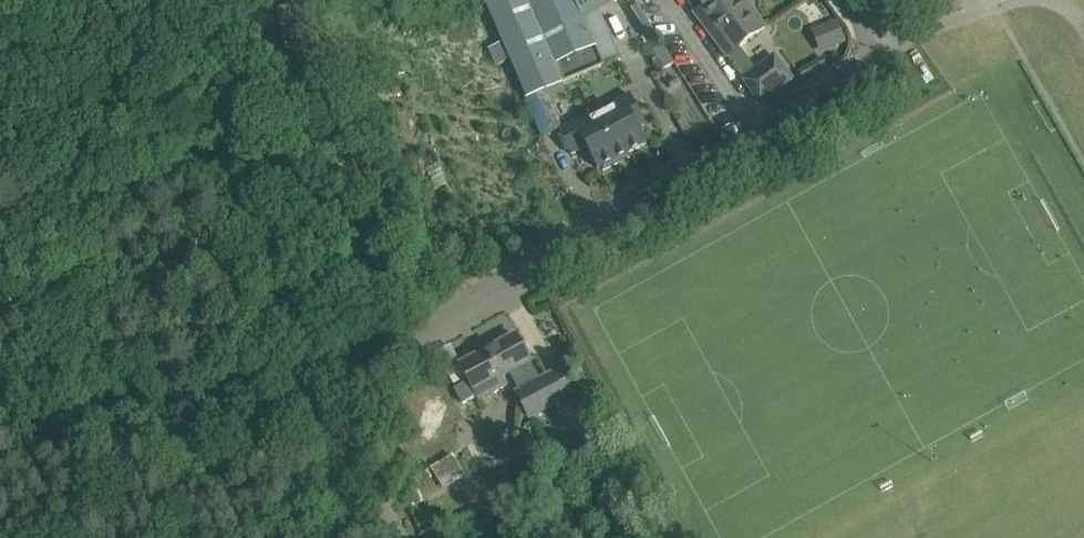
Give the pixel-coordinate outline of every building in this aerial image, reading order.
[(546,139),(561,132),(561,131),(564,129),(561,122),(550,127),(537,96),(604,66),(582,16),(597,9),(616,0),(484,0),(546,139)] [(695,14),(713,39),(727,57),(739,47),(766,27),(753,10),(746,2),(745,0),(713,0),(706,5),(703,7),(695,14)] [(843,45),(833,21),(811,30),(821,53),(843,45)] [(761,102),(792,79),(775,57),(744,80),(761,102)] [(564,129),(561,131),(561,132),(572,154),(588,146),(599,168),(601,167),(603,171),(617,164),(614,160),(646,144),(638,128),(644,125),(630,97),(618,103),(620,107),(583,125),(581,121),(564,129)] [(516,335),(462,365),(470,381),(455,389),(463,404),(479,396),(480,399),(507,384),(503,376),(511,372),(521,391),(517,393),(530,417),(573,394),(560,370),(539,381),(529,362),(530,362),(529,359),(531,355),(526,346),(522,346),(516,335)] [(457,460),(434,473),(443,489),(466,476),(457,460)]
